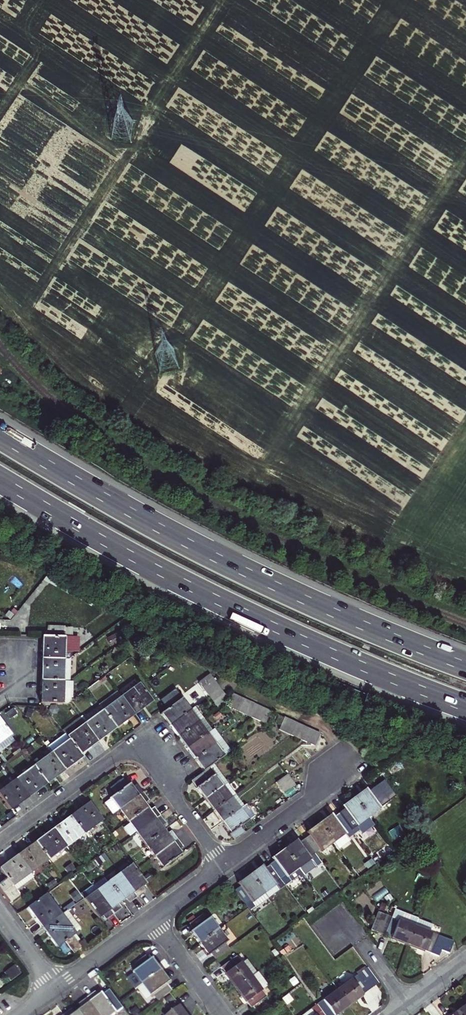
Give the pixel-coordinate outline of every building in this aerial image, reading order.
[(64,637),(42,636),(41,658),(63,659),(64,652),(64,637)] [(79,652),(79,637),(64,637),(64,652),(79,652)] [(63,681),(63,659),(41,658),(40,680),(63,681)] [(198,683),(210,699),(221,690),(210,674),(198,683)] [(61,704),(63,681),(40,680),(39,703),(61,704)] [(139,683),(121,697),(134,715),(152,702),(139,683)] [(221,690),(210,699),(217,708),(228,699),(221,690)] [(247,701),(233,693),(226,706),(241,713),(247,701)] [(121,697),(103,710),(116,728),(134,715),(121,697)] [(160,714),(169,726),(190,710),(181,698),(160,714)] [(247,701),(241,713),(255,719),(260,706),(247,701)] [(260,706),(255,719),(266,723),(271,711),(260,706)] [(190,710),(169,726),(177,737),(203,718),(195,707),(190,710)] [(103,710),(85,723),(99,741),(116,728),(103,710)] [(203,718),(177,737),(186,749),(212,731),(203,718)] [(299,724),(285,718),(279,730),(293,736),(299,724)] [(15,741),(0,721),(0,752),(15,741)] [(85,723),(67,736),(80,755),(99,741),(85,723)] [(299,724),(293,736),(306,742),(312,729),(299,724)] [(195,761),(223,741),(214,729),(212,731),(186,749),(195,761)] [(312,729),(306,742),(309,743),(315,745),(320,733),(312,729)] [(82,758),(80,755),(67,736),(65,734),(48,746),(52,753),(65,770),(82,758)] [(214,765),(231,751),(223,741),(195,761),(204,773),(214,765)] [(52,753),(35,765),(48,782),(65,770),(52,753)] [(17,778),(30,795),(48,782),(35,765),(17,778)] [(191,782),(204,799),(227,783),(214,765),(204,773),(191,782)] [(288,774),(276,783),(284,793),(295,785),(288,774)] [(0,790),(0,794),(11,809),(30,795),(17,778),(0,790)] [(112,815),(118,810),(142,792),(136,784),(132,787),(129,783),(103,802),(112,815)] [(227,783),(204,799),(213,811),(231,798),(235,795),(227,783)] [(365,789),(354,797),(369,817),(380,809),(365,789)] [(142,792),(118,810),(128,823),(147,808),(144,803),(148,800),(142,792)] [(235,795),(231,798),(240,809),(244,806),(235,795)] [(374,826),(369,817),(354,797),(341,806),(343,810),(338,813),(339,814),(353,835),(359,830),(362,834),(374,826)] [(213,811),(221,822),(240,809),(231,798),(213,811)] [(70,816),(83,834),(102,820),(89,802),(70,816)] [(244,806),(240,809),(248,821),(253,818),(244,806)] [(130,837),(136,833),(160,815),(154,807),(150,811),(147,808),(128,823),(129,824),(123,828),(130,837)] [(248,821),(240,809),(221,822),(234,840),(244,832),(240,827),(248,821)] [(318,823),(333,843),(337,850),(350,841),(348,838),(353,835),(339,814),(334,818),(331,814),(318,823)] [(136,833),(145,845),(164,831),(162,827),(166,824),(160,815),(136,833)] [(67,846),(83,834),(70,816),(54,829),(67,846)] [(309,835),(303,840),(314,854),(320,850),(321,852),(333,843),(318,823),(306,832),(309,835)] [(404,834),(398,825),(388,832),(394,841),(404,834)] [(67,846),(54,829),(35,842),(48,860),(67,846)] [(145,845),(154,857),(174,843),(178,840),(171,831),(167,834),(164,831),(145,845)] [(284,849),(304,876),(321,864),(314,854),(303,840),(299,843),(296,840),(284,849)] [(31,873),(48,860),(35,842),(18,855),(31,873)] [(181,854),(174,843),(154,857),(161,868),(181,854)] [(300,879),(304,876),(284,849),(272,858),(274,861),(269,865),(285,886),(298,876),(300,879)] [(18,855),(0,868),(0,869),(6,878),(0,883),(0,890),(9,903),(20,896),(12,886),(31,873),(18,855)] [(131,864),(118,873),(136,898),(145,891),(142,887),(146,884),(131,864)] [(250,873),(268,898),(285,886),(269,865),(263,869),(261,865),(250,873)] [(107,881),(122,902),(126,899),(129,903),(136,898),(118,873),(107,881)] [(256,908),(268,898),(250,873),(237,883),(239,886),(234,890),(249,910),(255,906),(256,908)] [(104,877),(93,885),(114,914),(122,908),(119,904),(122,902),(107,881),(104,877)] [(114,914),(93,885),(81,894),(99,918),(102,916),(106,920),(114,914)] [(389,893),(384,887),(372,896),(377,902),(389,893)] [(27,908),(42,928),(61,914),(46,893),(27,908)] [(393,899),(389,894),(384,898),(388,903),(393,899)] [(61,914),(42,928),(57,947),(64,941),(72,935),(81,929),(66,909),(61,914)] [(394,909),(391,917),(377,912),(370,930),(390,938),(390,939),(408,946),(418,920),(418,918),(394,909)] [(190,931),(199,944),(219,929),(210,917),(190,931)] [(418,920),(408,946),(424,952),(425,951),(438,956),(441,950),(449,953),(453,942),(437,935),(440,928),(418,920)] [(219,929),(199,944),(207,956),(210,953),(215,959),(229,948),(225,943),(228,942),(219,929)] [(64,941),(73,953),(81,947),(72,935),(64,941)] [(286,954),(292,950),(288,946),(283,949),(286,954)] [(134,973),(143,985),(163,970),(154,959),(150,961),(146,955),(132,965),(136,971),(134,973)] [(237,956),(221,967),(225,973),(224,974),(234,988),(251,976),(237,956)] [(21,973),(15,965),(4,972),(10,981),(21,973)] [(367,968),(337,989),(349,1006),(364,996),(363,994),(378,983),(367,968)] [(158,1001),(173,991),(169,985),(172,983),(163,970),(143,985),(138,988),(146,1000),(153,994),(158,1001)] [(266,996),(251,976),(234,988),(245,1003),(247,1001),(251,1007),(266,996)] [(294,977),(289,980),(293,986),(298,983),(294,977)] [(349,1006),(337,989),(316,1004),(321,1010),(324,1014),(337,1014),(349,1006)] [(87,998),(100,1014),(115,1014),(117,1014),(102,993),(99,996),(95,992),(87,998)] [(294,1000),(288,993),(282,999),(287,1005),(294,1000)] [(82,1014),(100,1014),(87,998),(78,1004),(81,1008),(78,1010),(82,1014)] [(449,1014),(465,1014),(465,1005),(465,1004),(449,1014)] [(181,1005),(167,1014),(188,1014),(181,1005)]
